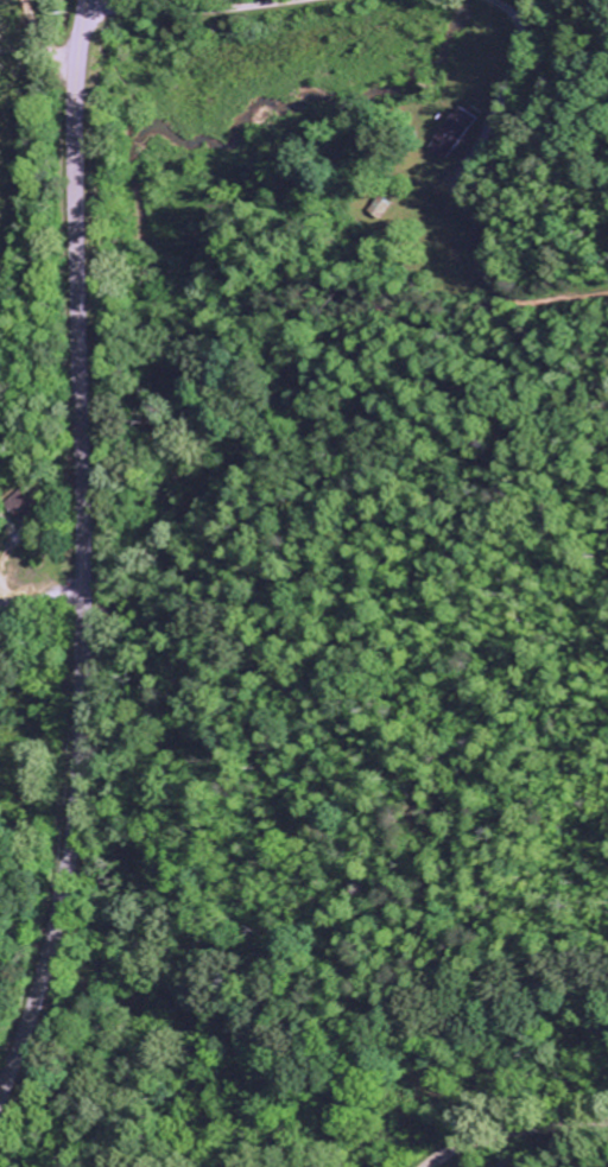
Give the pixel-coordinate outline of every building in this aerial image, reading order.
[(480,119),(462,106),(432,148),(450,161),(480,119)] [(30,525),(51,506),(31,483),(9,503),(30,525)]
